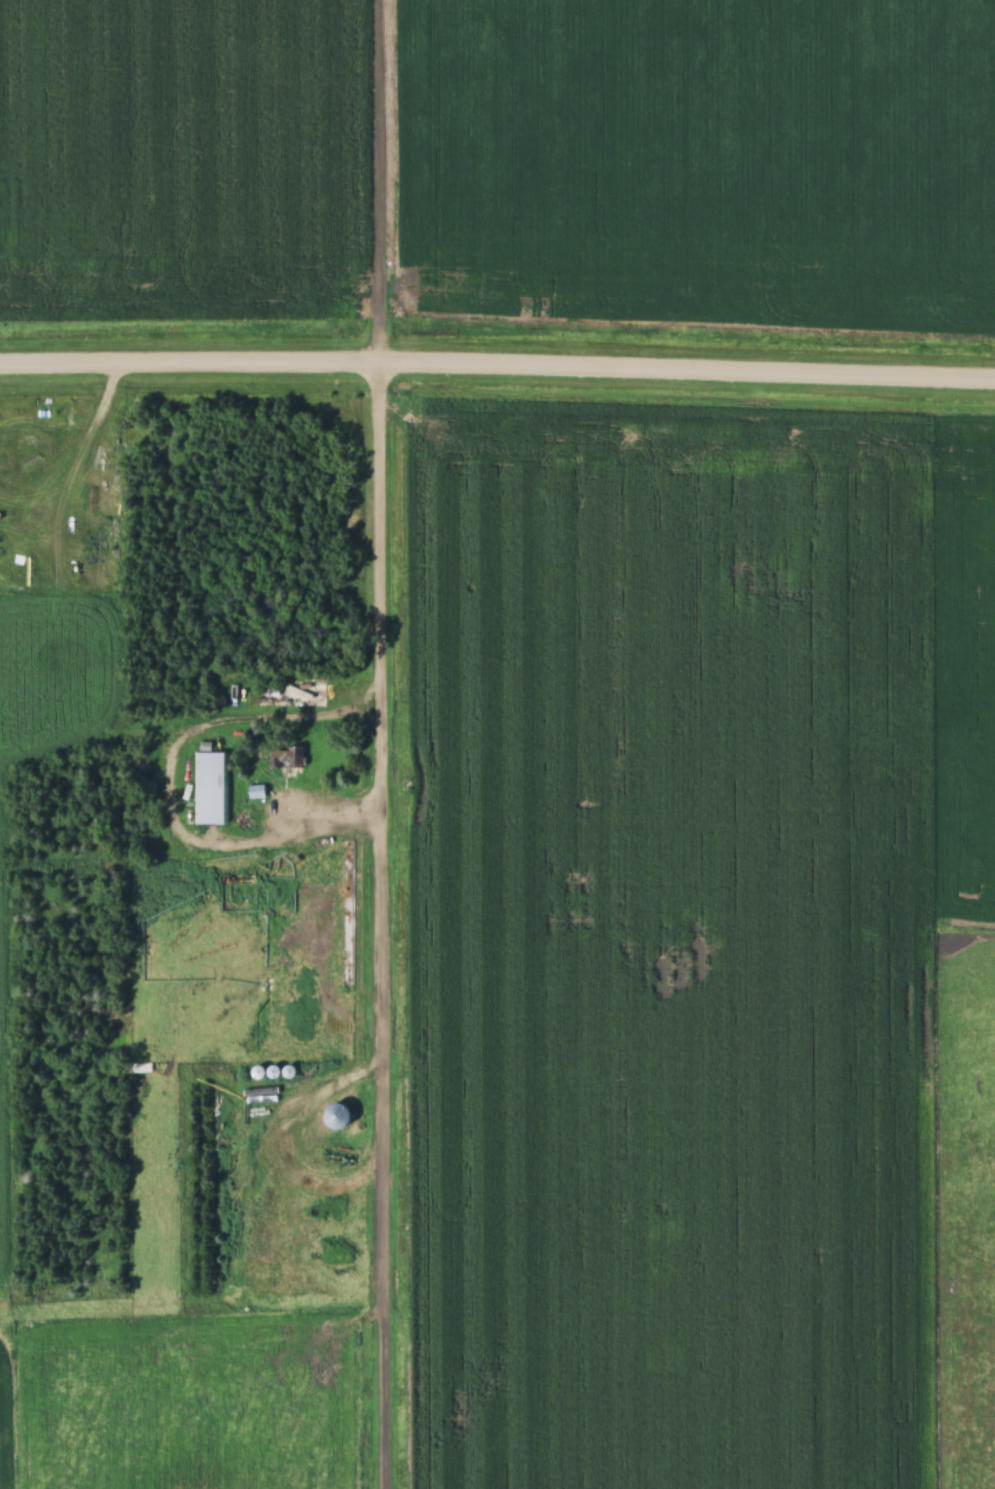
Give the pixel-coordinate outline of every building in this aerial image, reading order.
[(303,747),(270,747),(270,769),(303,769),(303,747)] [(224,824),(224,752),(194,752),(194,824),(224,824)] [(221,889),(256,889),(256,873),(221,873),(221,889)] [(263,1023),(252,1023),(252,1036),(263,1036),(263,1023)] [(345,1105),(328,1105),(328,1130),(345,1130),(345,1105)]
